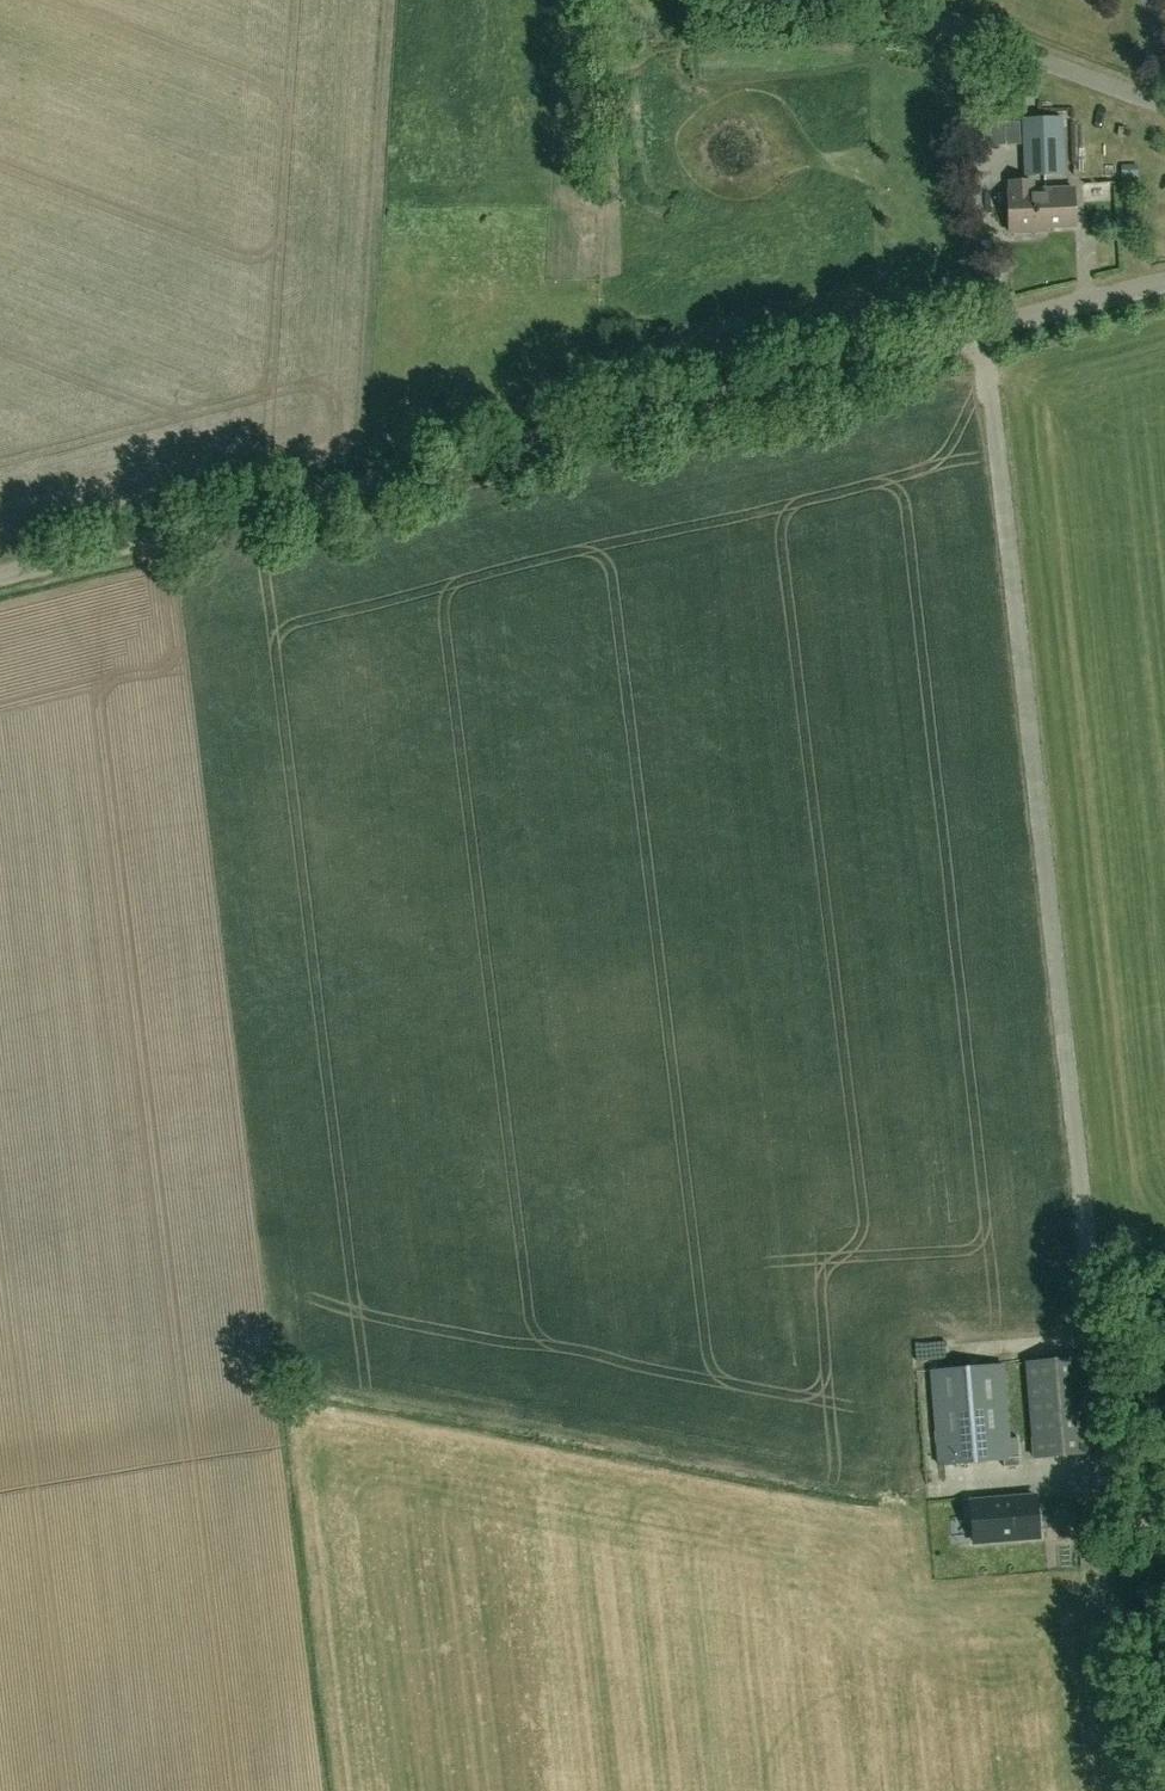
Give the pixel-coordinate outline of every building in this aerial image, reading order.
[(971,147),(1015,146),(1014,132),(1004,132),(1004,110),(970,111),(971,147)] [(1027,176),(1065,174),(1062,117),(1024,119),(1027,176)] [(1074,189),(1041,190),(1032,190),(1032,181),(1010,181),(1011,191),(1008,191),(1009,232),(1039,231),(1039,227),(1076,226),(1074,189)] [(1085,1356),(1028,1361),(1036,1456),(1094,1451),(1085,1356)] [(933,1370),(941,1465),(1004,1459),(1004,1467),(1020,1466),(1019,1457),(1013,1458),(1004,1363),(933,1370)] [(1039,1536),(1036,1497),(970,1503),(974,1542),(1039,1536)]
